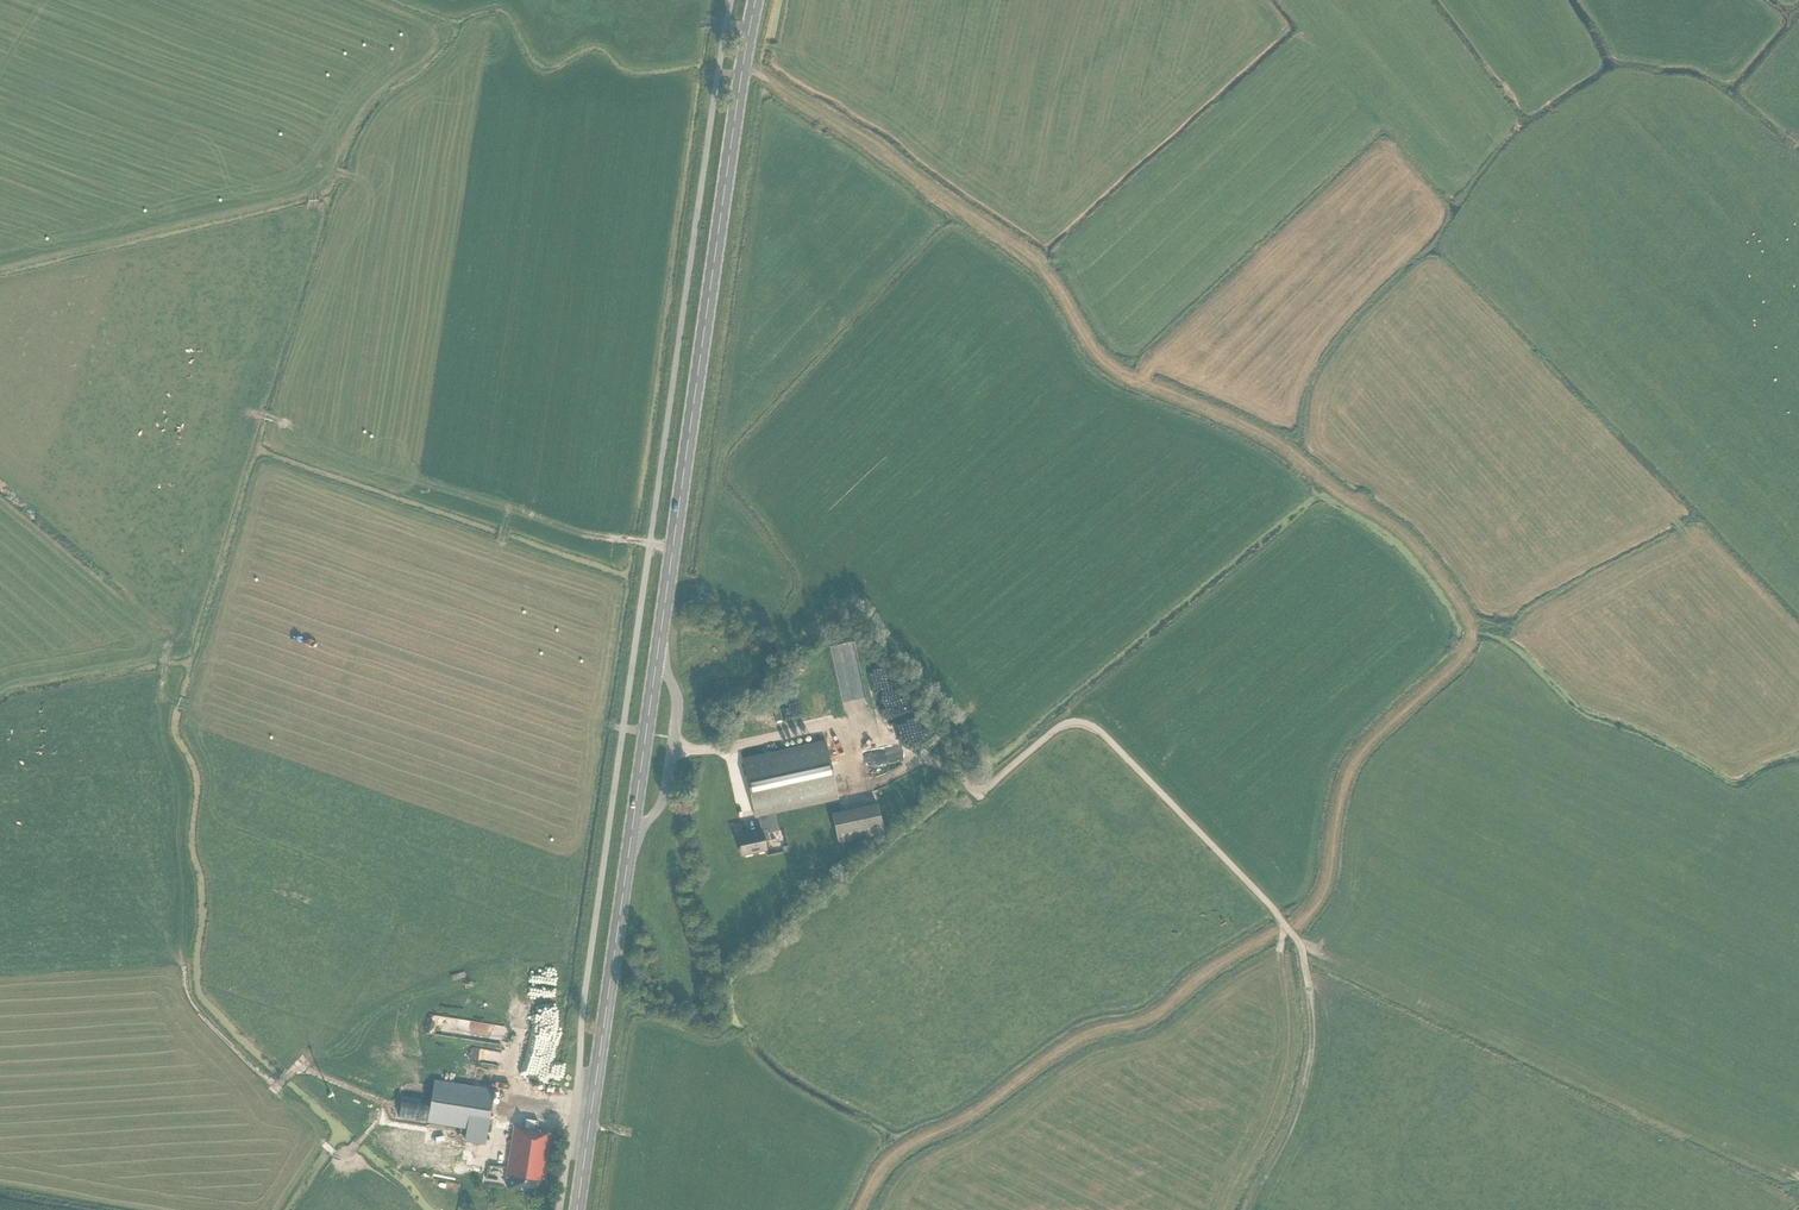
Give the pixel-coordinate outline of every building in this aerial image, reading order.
[(833,650),(843,708),(853,706),(850,693),(864,690),(866,704),(875,702),(869,672),(862,673),(857,646),(847,648),(833,650)] [(889,788),(876,729),(742,759),(755,818),(758,817),(761,831),(738,836),(742,856),(766,851),(764,842),(770,841),(768,833),(778,831),(775,814),(889,788)] [(832,816),(838,844),(884,834),(878,806),(832,816)] [(780,855),(787,854),(786,845),(778,846),(780,855)] [(428,1014),(426,1032),(505,1041),(507,1024),(428,1014)] [(487,1130),(490,1115),(493,1092),(434,1082),(428,1120),(487,1130)] [(542,1094),(544,1085),(535,1082),(533,1091),(542,1094)] [(541,1131),(538,1131),(539,1122),(527,1120),(525,1129),(515,1128),(511,1153),(510,1152),(507,1169),(509,1169),(507,1177),(510,1178),(509,1186),(508,1189),(540,1194),(542,1180),(545,1180),(551,1134),(541,1133),(541,1131)]
